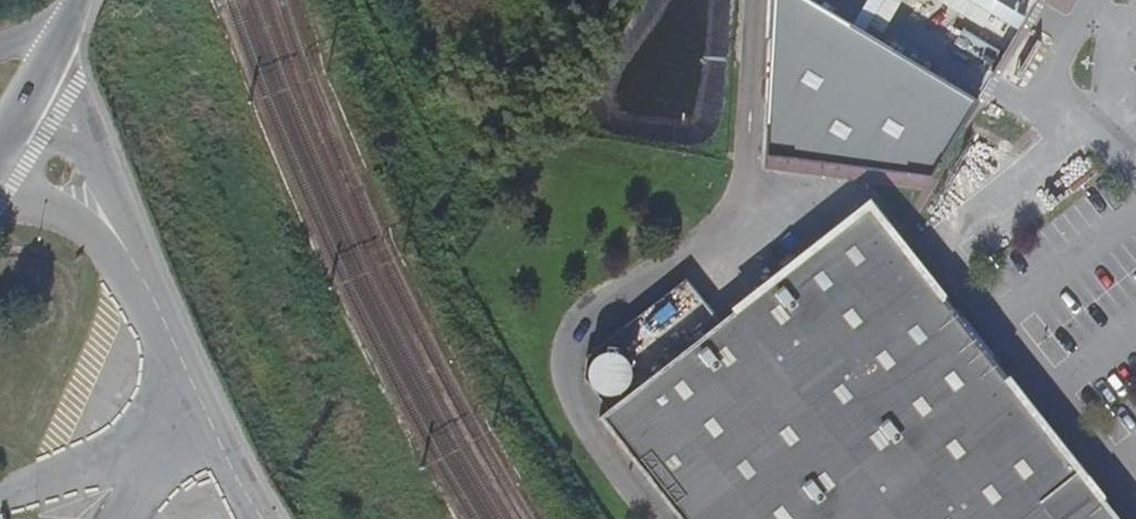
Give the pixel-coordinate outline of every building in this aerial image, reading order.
[(759,152),(924,176),(970,100),(808,0),(769,0),(759,152)] [(1081,475),(870,206),(721,324),(611,411),(602,418),(681,518),(1057,518),(1045,504),(1081,475)] [(611,411),(721,324),(687,281),(588,360),(586,379),(611,411)] [(255,299),(247,284),(235,289),(241,305),(255,299)] [(1081,475),(1045,504),(1057,518),(1116,518),(1081,475)]
